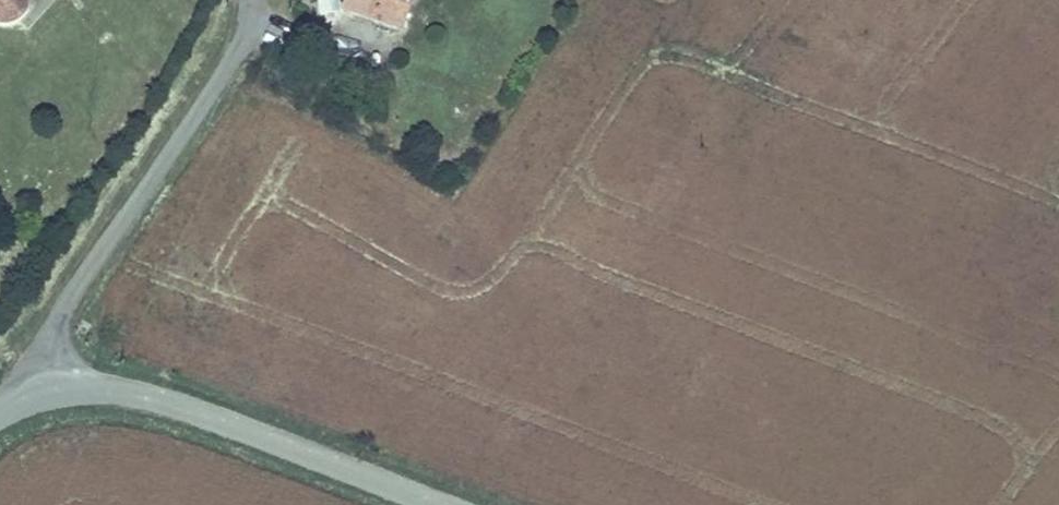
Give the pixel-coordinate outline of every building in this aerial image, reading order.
[(6,19),(13,19),(21,15),(28,8),(31,3),(31,0),(0,0),(0,19),(6,19)] [(402,20),(410,0),(350,0),(402,20)]
